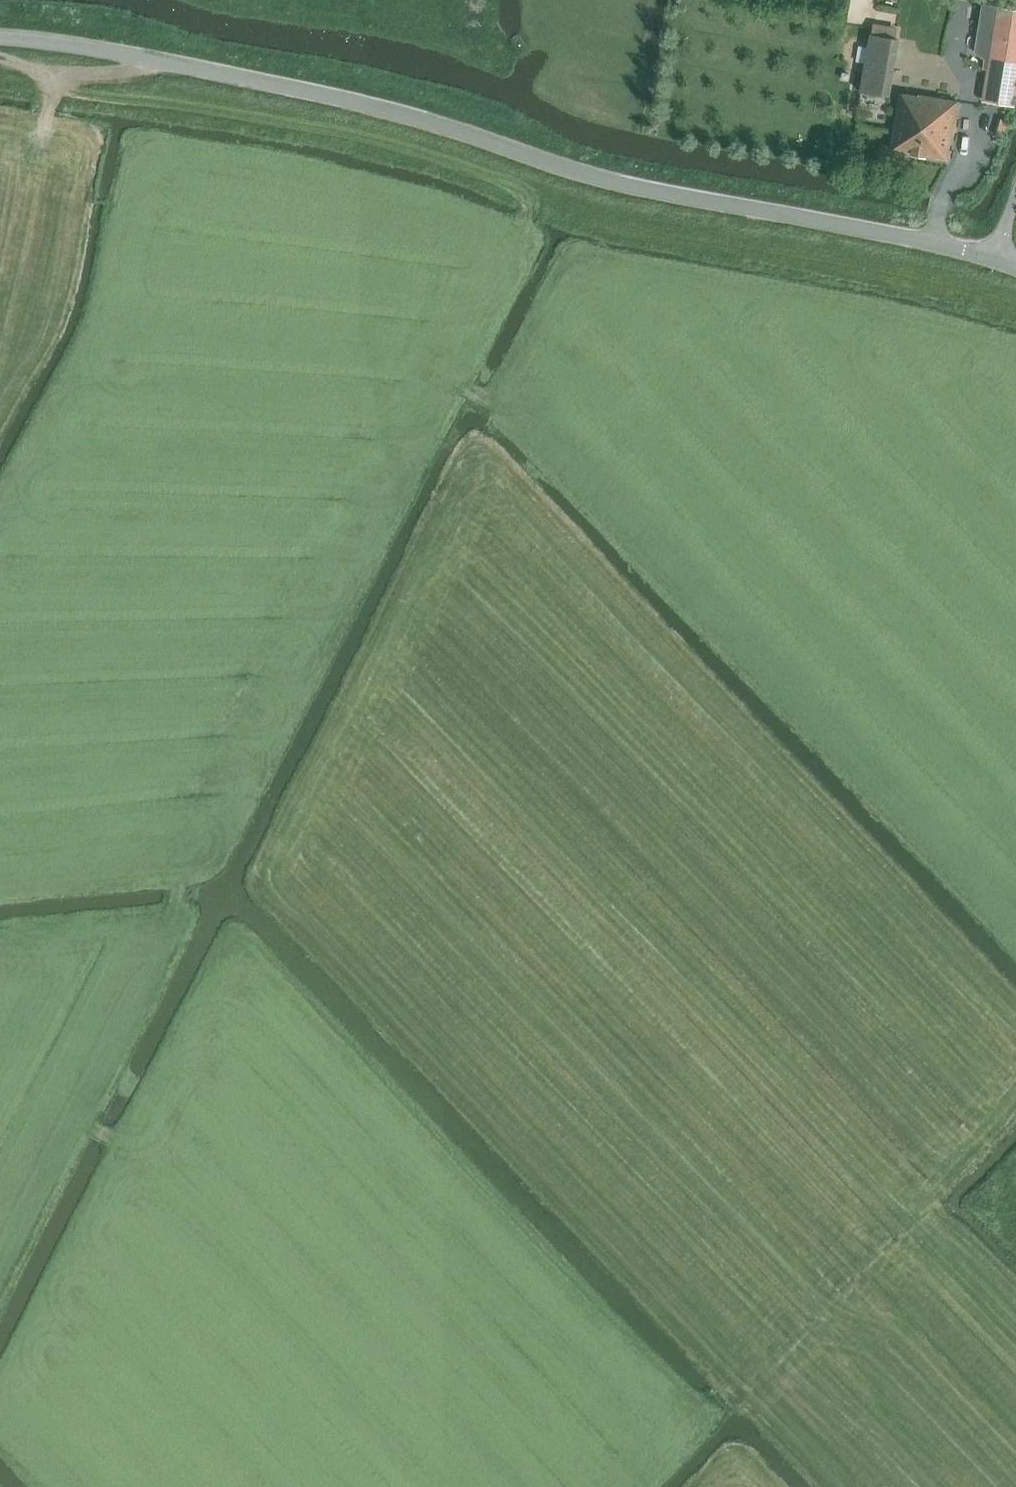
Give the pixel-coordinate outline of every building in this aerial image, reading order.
[(990,71),(985,100),(1014,105),(1015,91),(1015,10),(996,7),(986,69),(990,70),(990,71)] [(861,93),(889,97),(898,39),(870,35),(861,93)] [(891,150),(948,160),(958,102),(919,95),(919,97),(901,93),(891,150)]
